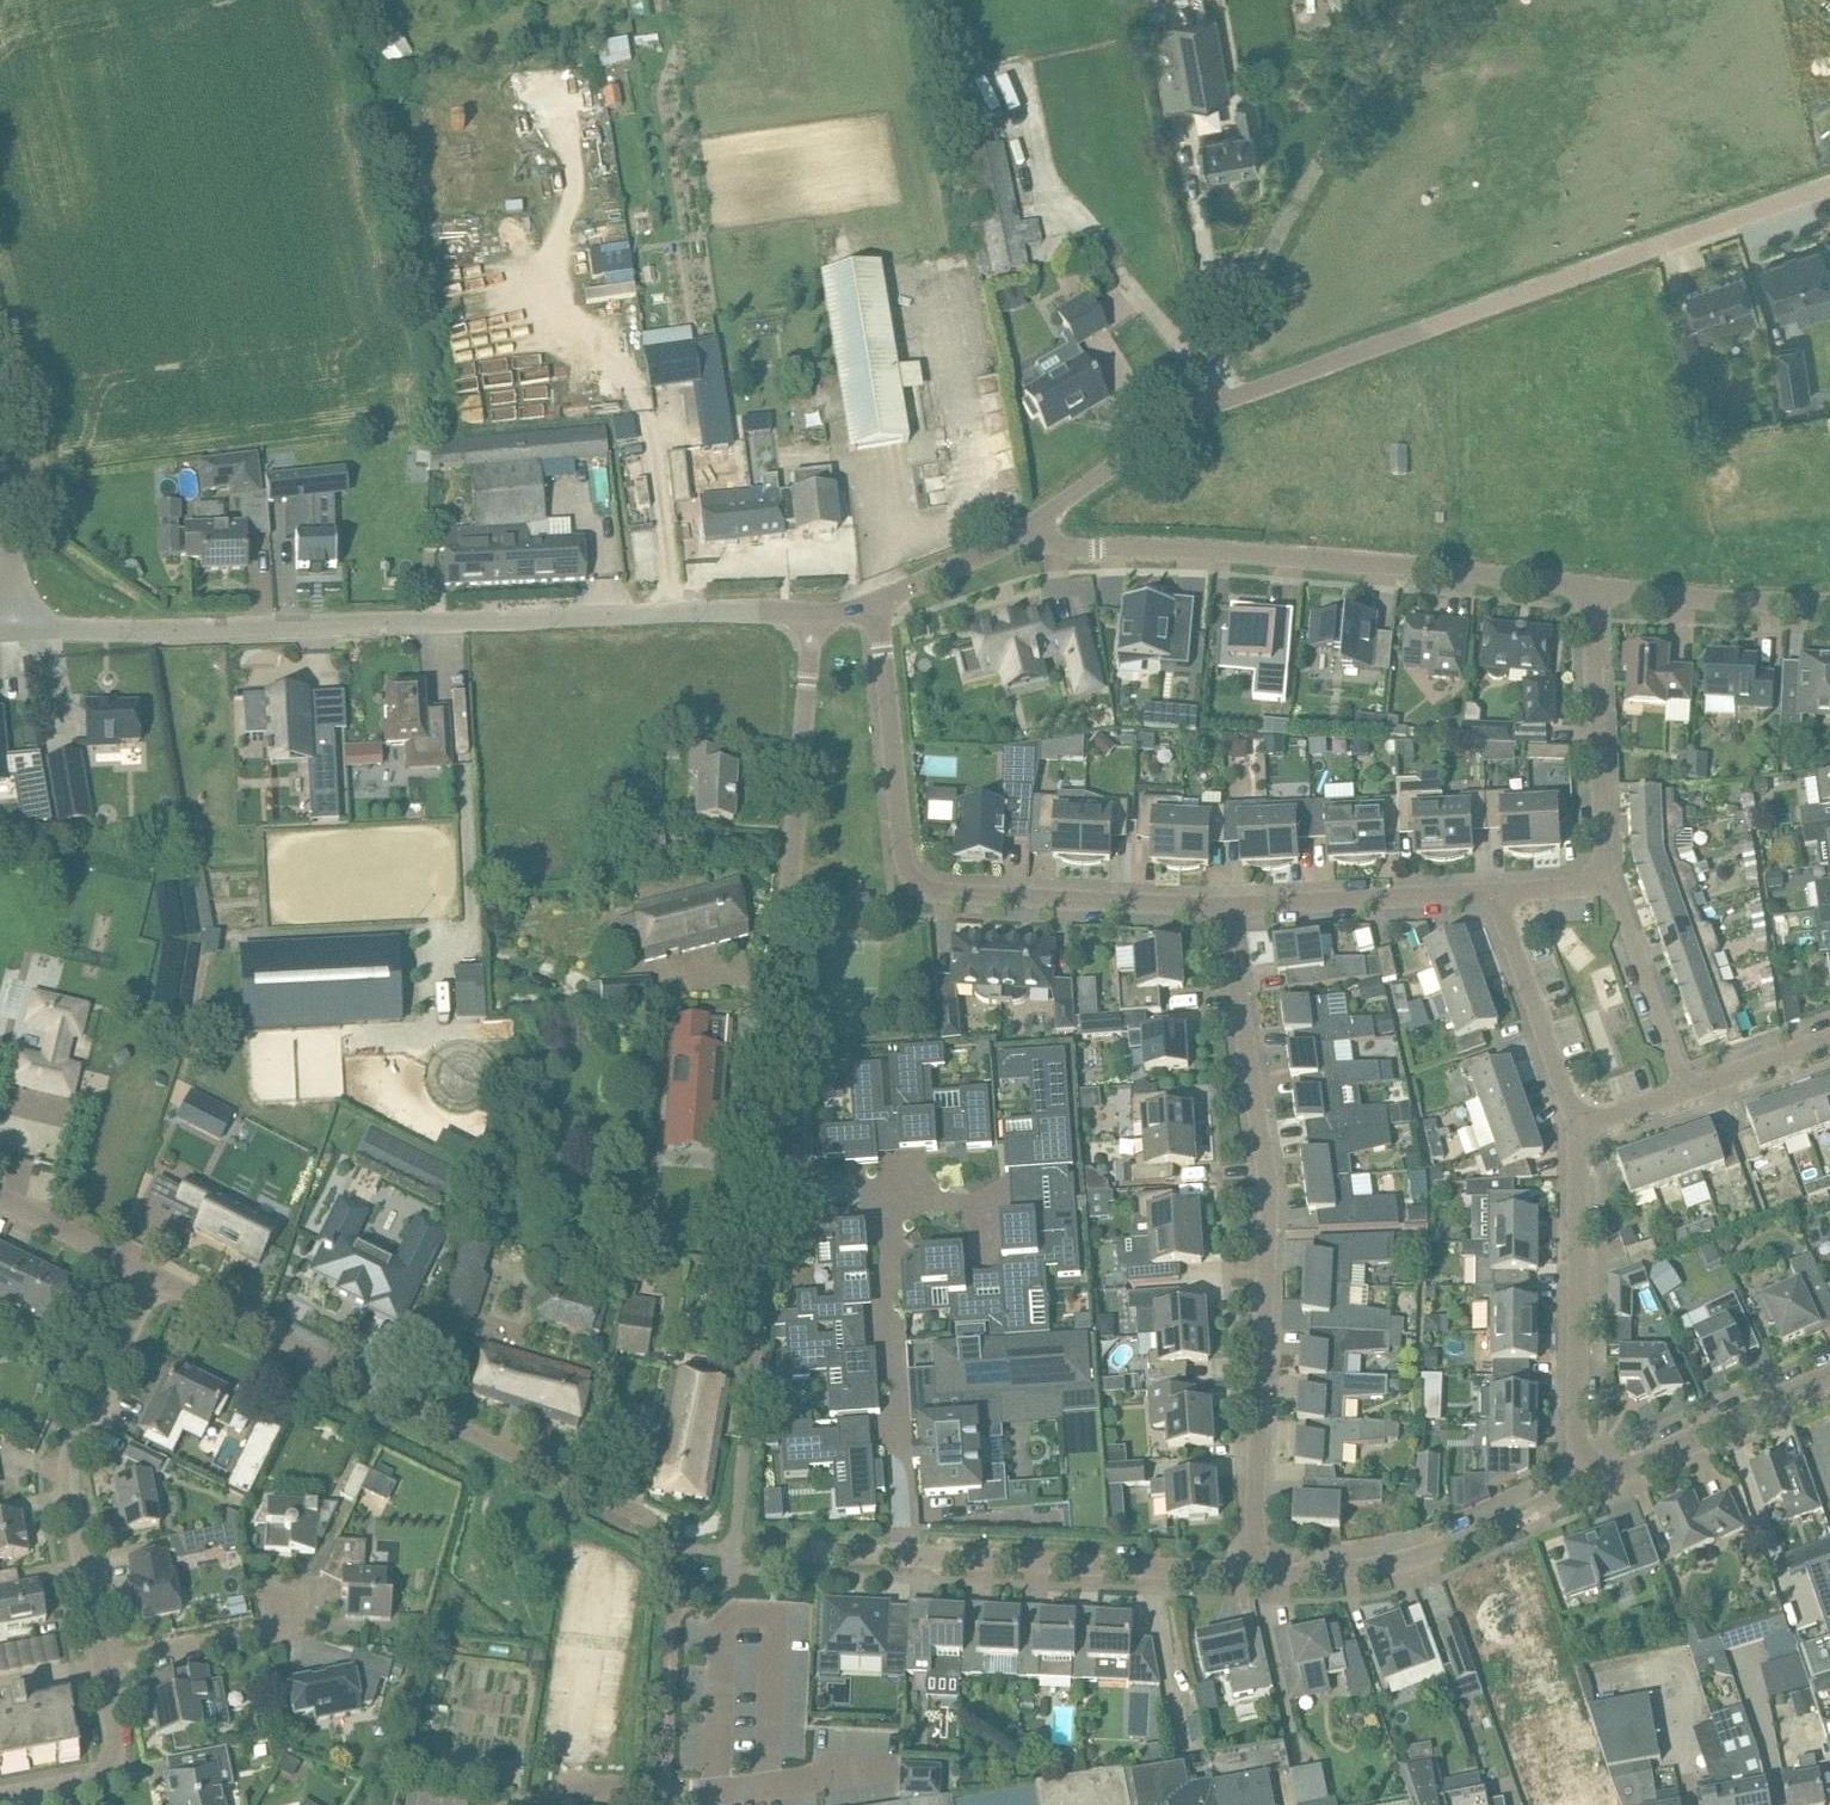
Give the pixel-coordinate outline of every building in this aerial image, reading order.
[(1216,17),(1174,25),(1152,28),(1166,111),(1230,100),(1216,17)] [(379,43),(394,65),(413,52),(398,30),(379,43)] [(628,38),(597,42),(601,66),(632,61),(628,38)] [(967,89),(964,73),(945,77),(948,93),(967,89)] [(619,86),(603,88),(606,107),(622,105),(619,86)] [(971,98),(950,102),(959,155),(967,154),(981,224),(971,225),(980,276),(1029,267),(1025,245),(1042,242),(1038,219),(1019,222),(1003,144),(979,148),(971,98)] [(1261,167),(1255,135),(1262,134),(1256,102),(1236,106),(1240,131),(1204,137),(1205,147),(1199,148),(1204,175),(1210,174),(1210,176),(1261,167)] [(1766,267),(1780,309),(1829,293),(1829,277),(1821,249),(1766,267)] [(1074,268),(1083,288),(1099,281),(1089,260),(1074,268)] [(886,305),(880,266),(822,275),(828,315),(886,305)] [(617,285),(583,291),(585,304),(636,295),(632,273),(615,276),(617,285)] [(1716,284),(1687,294),(1695,316),(1703,340),(1726,332),(1737,328),(1759,321),(1751,298),(1744,275),(1716,284)] [(1058,314),(1077,347),(1106,330),(1087,297),(1058,314)] [(690,328),(643,334),(644,343),(645,348),(651,390),(699,383),(708,449),(732,445),(718,350),(716,339),(692,342),(690,328)] [(1692,330),(1674,336),(1680,355),(1698,349),(1692,330)] [(1812,399),(1803,344),(1773,349),(1781,403),(1812,399)] [(1038,416),(1047,430),(1079,411),(1081,414),(1107,398),(1084,359),(1025,394),(1029,400),(1023,403),(1032,420),(1038,416)] [(820,390),(800,393),(802,414),(823,412),(825,424),(845,421),(839,381),(819,384),(820,390)] [(545,521),(540,465),(608,460),(605,425),(432,442),(430,473),(470,469),(474,521),(475,532),(486,531),(527,529),(528,529),(545,528),(545,521)] [(684,453),(667,455),(673,507),(691,504),(684,453)] [(257,456),(198,464),(202,494),(230,490),(232,499),(263,496),(257,456)] [(779,491),(766,492),(771,538),(837,530),(830,471),(793,475),(795,495),(780,497),(779,491)] [(267,476),(265,476),(268,504),(270,504),(270,503),(286,502),(286,539),(296,539),(297,570),(298,569),(298,568),(309,568),(309,573),(324,572),(324,568),(335,567),(335,569),(336,568),(336,535),(334,535),(334,536),(314,537),(313,498),(327,497),(324,472),(267,477),(267,476)] [(766,492),(699,500),(705,546),(771,538),(766,492)] [(584,580),(583,541),(571,542),(570,520),(545,521),(545,528),(528,529),(527,529),(486,531),(489,584),(584,580)] [(446,586),(489,584),(486,531),(475,532),(474,521),(470,522),(471,532),(444,533),(446,586)] [(244,527),(187,529),(187,558),(203,557),(204,570),(246,569),(246,537),(244,537),(244,527)] [(632,528),(635,579),(655,578),(652,527),(632,528)] [(1124,600),(1119,656),(1161,660),(1161,662),(1161,664),(1190,667),(1194,625),(1175,623),(1177,600),(1167,599),(1164,599),(1164,603),(1124,600)] [(1286,701),(1292,630),(1274,629),(1275,617),(1277,617),(1277,615),(1263,614),(1263,611),(1267,611),(1267,609),(1233,606),(1230,633),(1223,633),(1223,632),(1221,632),(1217,675),(1219,675),(1220,663),(1264,667),(1261,698),(1254,697),(1254,699),(1286,701)] [(1375,637),(1375,634),(1377,616),(1348,613),(1348,614),(1338,613),(1338,618),(1315,616),(1312,650),(1335,652),(1335,651),(1345,652),(1343,668),(1390,672),(1391,668),(1393,639),(1375,637)] [(979,651),(960,656),(966,679),(1004,670),(1036,662),(1037,666),(1042,665),(1040,660),(1068,653),(1074,676),(1079,695),(1102,689),(1097,670),(1085,624),(1053,632),(1048,614),(974,633),(979,651)] [(1409,619),(1407,643),(1405,668),(1432,670),(1431,678),(1463,681),(1469,624),(1409,619)] [(1523,681),(1525,725),(1554,724),(1552,683),(1545,684),(1550,632),(1488,627),(1484,671),(1487,671),(1488,674),(1493,679),(1498,681),(1504,680),(1508,676),(1509,673),(1528,675),(1528,680),(1523,681)] [(1691,702),(1693,668),(1669,667),(1670,657),(1659,656),(1659,650),(1626,648),(1625,669),(1630,670),(1628,692),(1647,693),(1646,705),(1667,706),(1667,701),(1691,702)] [(1773,711),(1775,675),(1758,674),(1758,660),(1733,658),(1733,654),(1708,652),(1705,700),(1736,702),(1736,709),(1773,711)] [(1782,715),(1781,731),(1802,732),(1803,715),(1829,717),(1829,659),(1804,657),(1802,692),(1783,691),(1782,715)] [(449,733),(425,734),(423,688),(419,688),(419,686),(418,685),(415,683),(409,683),(406,685),(405,686),(405,689),(388,689),(389,711),(385,711),(386,746),(407,745),(408,769),(451,766),(449,733)] [(291,695),(235,698),(235,700),(244,699),(245,730),(268,729),(268,730),(275,729),(275,738),(275,747),(307,745),(309,789),(310,789),(310,795),(317,795),(338,794),(334,731),(334,728),(308,730),(307,699),(302,699),(302,700),(292,701),(291,695)] [(103,707),(103,703),(86,704),(88,749),(140,747),(138,706),(103,707)] [(1147,706),(1145,727),(1197,732),(1199,710),(1147,706)] [(23,824),(51,819),(40,756),(6,759),(2,711),(0,712),(0,781),(9,780),(8,779),(15,778),(23,824)] [(1377,716),(1375,734),(1385,735),(1387,717),(1377,716)] [(1388,737),(1407,738),(1408,727),(1399,727),(1400,718),(1390,717),(1388,737)] [(1260,720),(1259,734),(1289,737),(1290,723),(1260,720)] [(1515,745),(1515,726),(1465,723),(1464,733),(1463,742),(1484,743),(1495,744),(1515,745)] [(35,728),(23,729),(24,745),(37,743),(35,728)] [(1463,742),(1464,733),(1444,732),(1444,743),(1463,743),(1463,742)] [(1098,735),(1090,744),(1106,759),(1115,750),(1098,735)] [(1140,737),(1139,753),(1155,754),(1156,738),(1140,737)] [(1182,737),(1181,750),(1194,750),(1195,737),(1182,737)] [(1285,755),(1284,738),(1265,739),(1266,756),(1285,755)] [(1326,754),(1325,740),(1308,741),(1309,755),(1326,754)] [(1042,744),(1041,756),(1059,757),(1060,741),(1042,744)] [(1368,741),(1352,742),(1353,756),(1369,755),(1368,741)] [(1397,754),(1396,742),(1386,743),(1387,751),(1390,754),(1397,754)] [(343,743),(343,765),(380,766),(381,745),(343,743)] [(1495,744),(1484,743),(1485,760),(1495,760),(1495,744)] [(1031,827),(1033,801),(1041,763),(1042,744),(1005,750),(1002,804),(958,802),(956,831),(955,831),(955,835),(956,835),(955,859),(1004,861),(1005,840),(1006,840),(1007,826),(1031,827)] [(1450,744),(1441,744),(1441,752),(1450,752),(1450,744)] [(1539,747),(1527,747),(1528,761),(1540,761),(1539,747)] [(700,774),(699,794),(697,818),(733,820),(736,765),(719,764),(719,750),(691,748),(689,774),(700,774)] [(1687,779),(1708,780),(1710,754),(1689,753),(1687,779)] [(80,755),(49,760),(60,825),(66,824),(68,832),(91,830),(89,820),(91,819),(80,755)] [(1806,781),(1810,808),(1801,809),(1803,827),(1810,825),(1822,824),(1829,823),(1829,778),(1806,781)] [(1417,779),(1398,780),(1400,828),(1412,828),(1416,830),(1417,857),(1426,856),(1426,859),(1431,860),(1436,861),(1441,861),(1446,861),(1443,794),(1424,795),(1424,785),(1417,779)] [(1770,793),(1768,779),(1754,781),(1756,794),(1770,793)] [(1372,811),(1356,812),(1359,866),(1363,866),(1366,865),(1370,864),(1374,863),(1378,861),(1378,859),(1386,858),(1385,832),(1388,829),(1400,828),(1398,780),(1398,799),(1375,801),(1371,803),(1372,811)] [(1632,792),(1633,827),(1685,824),(1684,812),(1677,806),(1675,806),(1674,790),(1632,792)] [(1533,857),(1530,803),(1529,795),(1515,796),(1510,792),(1486,794),(1488,824),(1500,823),(1503,826),(1505,852),(1513,852),(1513,854),(1518,855),(1523,856),(1528,857),(1533,857)] [(1082,865),(1085,812),(1084,812),(1085,794),(1058,793),(1057,799),(1042,798),(1040,827),(1053,828),(1056,831),(1055,858),(1063,858),(1063,861),(1068,862),(1073,864),(1077,864),(1082,865)] [(1443,794),(1446,861),(1451,861),(1456,860),(1460,858),(1465,857),(1465,854),(1474,854),(1472,827),(1475,824),(1488,824),(1486,794),(1462,795),(1459,798),(1443,799),(1443,794)] [(1756,812),(1754,795),(1743,796),(1745,814),(1756,812)] [(1184,817),(1181,870),(1186,870),(1191,870),(1195,869),(1200,868),(1200,865),(1209,866),(1210,839),(1214,836),(1226,836),(1226,807),(1221,807),(1222,796),(1207,796),(1204,799),(1203,806),(1200,809),(1199,818),(1184,817)] [(1176,869),(1181,870),(1184,817),(1168,816),(1169,803),(1165,799),(1140,798),(1139,832),(1151,833),(1154,836),(1153,863),(1161,863),(1161,866),(1166,867),(1171,869),(1176,869)] [(1085,812),(1082,865),(1087,865),(1092,865),(1097,864),(1102,862),(1102,860),(1111,861),(1112,834),(1116,831),(1128,832),(1130,802),(1101,801),(1101,812),(1085,812)] [(1355,801),(1312,803),(1313,833),(1325,832),(1329,835),(1330,861),(1339,861),(1339,863),(1343,864),(1347,865),(1351,866),(1355,866),(1359,866),(1356,812),(1355,801)] [(1542,803),(1530,803),(1533,857),(1538,856),(1543,855),(1548,854),(1552,852),(1552,850),(1561,849),(1559,823),(1563,820),(1567,820),(1566,802),(1542,803)] [(1284,816),(1269,817),(1271,870),(1276,869),(1281,869),(1286,867),(1291,865),(1290,863),(1299,863),(1298,836),(1301,833),(1313,833),(1312,803),(1288,804),(1284,808),(1284,816)] [(1226,807),(1226,836),(1238,836),(1242,839),(1243,866),(1252,865),(1252,868),(1257,869),(1261,870),(1266,870),(1271,870),(1269,817),(1268,805),(1226,807)] [(1694,809),(1686,809),(1686,818),(1695,818),(1694,809)] [(1759,829),(1756,812),(1745,814),(1747,821),(1748,831),(1759,829)] [(1745,814),(1737,815),(1738,822),(1747,821),(1745,814)] [(1822,824),(1810,825),(1803,827),(1806,846),(1818,845),(1821,867),(1829,866),(1829,823),(1822,824)] [(1685,824),(1633,827),(1635,861),(1677,853),(1691,850),(1693,850),(1692,833),(1685,833),(1685,824)] [(1754,845),(1743,846),(1745,863),(1756,862),(1754,845)] [(1635,861),(1646,892),(1694,875),(1692,868),(1684,864),(1681,865),(1677,853),(1635,861)] [(1745,863),(1748,880),(1759,879),(1756,862),(1745,863)] [(1646,892),(1657,923),(1697,909),(1693,897),(1695,896),(1699,888),(1694,875),(1646,892)] [(735,881),(666,900),(679,951),(680,953),(749,935),(735,881)] [(1815,883),(1819,910),(1829,909),(1829,881),(1815,883)] [(636,916),(615,921),(623,957),(643,953),(645,962),(666,957),(666,955),(679,951),(666,900),(635,908),(636,916)] [(1763,906),(1751,907),(1754,924),(1765,922),(1763,906)] [(1657,923),(1668,954),(1716,937),(1713,928),(1705,924),(1703,925),(1697,909),(1657,923)] [(1819,910),(1821,927),(1829,926),(1829,909),(1819,910)] [(494,930),(503,931),(508,930),(506,916),(501,917),(494,917),(494,930)] [(1754,924),(1757,941),(1768,939),(1765,922),(1754,924)] [(1426,947),(1434,970),(1474,956),(1465,933),(1426,947)] [(1668,954),(1679,985),(1719,970),(1714,957),(1716,957),(1720,948),(1716,937),(1668,954)] [(1368,980),(1368,979),(1366,959),(1363,960),(1324,960),(1321,938),(1276,945),(1279,966),(1286,965),(1289,990),(1368,980)] [(1004,969),(1005,943),(991,942),(990,947),(981,946),(980,941),(956,940),(954,986),(974,987),(974,992),(976,996),(978,999),(981,1001),(984,1003),(988,1004),(1003,1005),(1004,969)] [(401,1022),(396,942),(243,950),(247,1030),(401,1022)] [(1019,943),(1005,943),(1004,969),(1003,1005),(1015,1005),(1019,1005),(1022,1004),(1025,1002),(1028,999),(1030,995),(1031,990),(1052,991),(1054,945),(1030,944),(1028,948),(1020,948),(1019,943)] [(1134,973),(1131,974),(1129,975),(1127,976),(1124,979),(1122,981),(1122,982),(1120,985),(1120,986),(1120,988),(1120,989),(1121,1015),(1162,1012),(1161,990),(1184,989),(1181,944),(1136,947),(1138,973),(1137,973),(1134,973)] [(1378,957),(1383,978),(1384,981),(1398,977),(1391,948),(1377,951),(1378,957)] [(1434,970),(1442,993),(1482,979),(1474,956),(1434,970)] [(1378,957),(1366,959),(1368,979),(1383,978),(1378,957)] [(451,967),(451,1019),(483,1018),(482,966),(451,967)] [(1679,985),(1690,1016),(1738,998),(1735,989),(1726,984),(1724,985),(1719,970),(1679,985)] [(1772,971),(1761,972),(1763,989),(1774,988),(1772,971)] [(1386,997),(1381,978),(1358,984),(1363,1003),(1386,997)] [(602,1005),(602,1006),(648,1003),(647,979),(601,982),(601,983),(587,985),(588,1006),(602,1005)] [(1442,993),(1450,1017),(1490,1003),(1482,979),(1442,993)] [(1756,982),(1748,985),(1752,994),(1759,991),(1756,982)] [(1802,1021),(1796,983),(1781,985),(1787,1026),(1802,1021)] [(1398,1009),(1409,1005),(1405,986),(1393,989),(1398,1009)] [(1763,989),(1766,1006),(1777,1005),(1774,988),(1763,989)] [(24,1061),(20,1080),(67,1091),(72,1072),(63,1070),(72,1035),(79,1037),(86,1007),(55,999),(55,1001),(36,996),(29,1024),(48,1029),(47,1030),(51,1031),(43,1065),(24,1061)] [(1738,998),(1690,1016),(1701,1046),(1727,1037),(1730,1046),(1744,1041),(1736,1018),(1738,1017),(1742,1008),(1738,998)] [(1377,1040),(1375,1020),(1333,1020),(1329,999),(1284,1005),(1286,1026),(1294,1025),(1297,1049),(1289,1050),(1290,1050),(1336,1045),(1377,1040)] [(1097,1001),(1080,1003),(1081,1017),(1098,1016),(1097,1001)] [(959,1003),(940,1005),(943,1040),(943,1041),(962,1039),(959,1003)] [(1490,1003),(1450,1017),(1458,1040),(1454,1042),(1458,1056),(1487,1046),(1482,1032),(1498,1026),(1490,1003)] [(1055,1005),(1057,1033),(1076,1032),(1075,1004),(1055,1005)] [(1414,1024),(1409,1005),(1398,1009),(1402,1027),(1414,1024)] [(1396,1032),(1392,1013),(1376,1017),(1380,1036),(1396,1032)] [(1083,1018),(1084,1038),(1122,1036),(1121,1015),(1083,1018)] [(707,1017),(675,1019),(670,1088),(688,1090),(687,1105),(670,1103),(667,1137),(717,1141),(716,1155),(718,1155),(726,1048),(724,1048),(724,1049),(705,1047),(707,1020),(707,1017)] [(1186,1030),(1163,1032),(1130,1034),(1131,1051),(1150,1050),(1151,1071),(1189,1068),(1186,1030)] [(1336,1045),(1290,1050),(1292,1071),(1299,1070),(1302,1093),(1383,1085),(1381,1065),(1338,1066),(1336,1045)] [(963,1113),(934,1115),(931,1068),(946,1067),(945,1047),(901,1050),(902,1058),(891,1059),(894,1111),(896,1131),(897,1144),(899,1144),(897,1118),(923,1116),(925,1151),(938,1150),(938,1148),(968,1146),(968,1149),(993,1147),(989,1089),(961,1091),(963,1113)] [(1054,1179),(1057,1211),(1077,1210),(1076,1198),(1075,1176),(1070,1177),(1069,1168),(1074,1167),(1066,1050),(999,1054),(1001,1084),(1003,1084),(1003,1079),(1034,1077),(1039,1139),(1010,1141),(1010,1140),(1007,1140),(1009,1172),(1032,1170),(1033,1183),(1046,1182),(1046,1180),(1054,1179)] [(811,1052),(801,1053),(803,1077),(812,1077),(812,1069),(811,1052)] [(1471,1077),(1480,1100),(1519,1086),(1511,1062),(1495,1068),(1490,1054),(1462,1065),(1467,1079),(1471,1077)] [(1392,1063),(1381,1065),(1383,1085),(1394,1084),(1392,1063)] [(896,1131),(894,1111),(885,1111),(882,1064),(851,1066),(854,1127),(823,1129),(825,1159),(861,1156),(861,1163),(879,1162),(877,1132),(896,1131)] [(1817,1089),(1821,1101),(1829,1128),(1829,1084),(1817,1089)] [(1480,1101),(1488,1123),(1527,1109),(1519,1086),(1480,1100),(1480,1101)] [(1794,1097),(1807,1137),(1829,1129),(1829,1128),(1817,1089),(1794,1097)] [(1392,1128),(1390,1109),(1345,1110),(1342,1090),(1295,1095),(1298,1116),(1305,1115),(1308,1137),(1392,1128)] [(188,1111),(183,1119),(221,1139),(233,1114),(191,1093),(183,1109),(188,1111)] [(1145,1124),(1146,1140),(1200,1137),(1199,1132),(1198,1127),(1197,1122),(1195,1117),(1193,1117),(1192,1109),(1166,1111),(1162,1108),(1161,1095),(1132,1097),(1134,1121),(1137,1125),(1145,1124)] [(1794,1097),(1771,1105),(1784,1145),(1807,1137),(1794,1097)] [(1784,1145),(1771,1105),(1747,1113),(1753,1130),(1739,1134),(1749,1163),(1763,1158),(1761,1153),(1784,1145)] [(1412,1108),(1392,1110),(1394,1126),(1414,1123),(1412,1108)] [(1488,1123),(1496,1146),(1536,1132),(1527,1109),(1488,1123)] [(1424,1123),(1429,1145),(1441,1140),(1436,1120),(1424,1123)] [(1712,1126),(1688,1134),(1702,1174),(1725,1166),(1727,1171),(1741,1166),(1731,1137),(1717,1142),(1712,1126)] [(1355,1179),(1352,1158),(1394,1147),(1392,1128),(1308,1137),(1311,1163),(1304,1164),(1307,1185),(1355,1179)] [(1502,1180),(1504,1180),(1534,1178),(1528,1161),(1544,1156),(1536,1132),(1496,1146),(1504,1169),(1499,1171),(1502,1180)] [(1688,1134),(1665,1143),(1679,1182),(1683,1194),(1706,1186),(1702,1174),(1688,1134)] [(1200,1137),(1146,1140),(1147,1156),(1139,1156),(1136,1160),(1137,1165),(1125,1166),(1126,1185),(1167,1183),(1167,1170),(1169,1167),(1196,1165),(1195,1157),(1198,1156),(1199,1151),(1200,1146),(1200,1141),(1200,1137)] [(1445,1158),(1441,1140),(1429,1145),(1433,1161),(1445,1158)] [(1665,1143),(1642,1151),(1656,1190),(1679,1182),(1665,1143)] [(1424,1168),(1421,1148),(1405,1150),(1408,1170),(1424,1168)] [(1656,1190),(1642,1151),(1618,1159),(1632,1199),(1656,1190)] [(1442,1169),(1431,1170),(1432,1183),(1443,1182),(1442,1169)] [(1429,1201),(1427,1173),(1412,1175),(1414,1203),(1429,1201)] [(182,1190),(176,1202),(205,1217),(200,1225),(196,1233),(258,1264),(277,1227),(216,1196),(218,1192),(189,1177),(182,1190)] [(1822,1181),(1825,1192),(1829,1190),(1829,1178),(1822,1181)] [(1400,1226),(1399,1199),(1357,1200),(1355,1179),(1307,1185),(1310,1205),(1317,1204),(1320,1229),(1400,1226)] [(1491,1200),(1491,1241),(1531,1241),(1538,1241),(1539,1241),(1539,1214),(1531,1214),(1531,1194),(1504,1194),(1504,1180),(1502,1180),(1468,1183),(1467,1199),(1491,1200)] [(1825,1192),(1822,1181),(1805,1187),(1809,1197),(1825,1192)] [(1136,1220),(1132,1230),(1133,1240),(1134,1239),(1206,1235),(1206,1230),(1205,1225),(1203,1220),(1202,1215),(1199,1216),(1199,1207),(1173,1209),(1169,1206),(1168,1193),(1144,1195),(1139,1195),(1140,1219),(1136,1220)] [(1087,1197),(1076,1198),(1077,1210),(1088,1209),(1087,1197)] [(1428,1222),(1428,1208),(1409,1209),(1409,1223),(1428,1222)] [(1082,1275),(1077,1210),(1057,1211),(1009,1215),(1010,1218),(1035,1215),(1037,1244),(1014,1246),(1013,1250),(1011,1256),(1010,1259),(1006,1263),(1001,1269),(1003,1299),(1005,1337),(1032,1335),(1029,1294),(1049,1293),(1047,1269),(1058,1268),(1059,1277),(1082,1275)] [(419,1222),(399,1263),(330,1231),(336,1217),(335,1217),(322,1243),(327,1246),(311,1278),(313,1279),(317,1272),(344,1286),(340,1293),(363,1304),(365,1298),(371,1301),(369,1306),(393,1318),(393,1319),(399,1322),(424,1271),(427,1272),(437,1253),(433,1251),(443,1231),(442,1230),(441,1232),(419,1222)] [(1694,1226),(1698,1237),(1717,1230),(1712,1219),(1694,1226)] [(870,1274),(868,1274),(867,1255),(869,1254),(867,1232),(852,1233),(852,1221),(817,1223),(818,1247),(832,1246),(836,1300),(819,1301),(818,1292),(797,1294),(799,1321),(814,1320),(815,1325),(819,1327),(865,1323),(864,1306),(848,1307),(846,1278),(871,1277),(870,1274)] [(1698,1237),(1694,1226),(1676,1232),(1680,1243),(1698,1237)] [(1620,1234),(1626,1250),(1638,1246),(1632,1230),(1620,1234)] [(465,1234),(441,1304),(443,1316),(468,1324),(476,1317),(489,1276),(483,1275),(493,1244),(465,1234)] [(1133,1240),(1118,1241),(1119,1268),(1127,1268),(1129,1284),(1145,1283),(1150,1282),(1174,1281),(1173,1268),(1176,1265),(1203,1263),(1202,1254),(1204,1254),(1206,1249),(1206,1245),(1207,1240),(1206,1235),(1134,1239),(1133,1240)] [(1396,1247),(1414,1248),(1414,1235),(1397,1236),(1396,1247)] [(1307,1256),(1306,1285),(1353,1287),(1354,1266),(1396,1263),(1396,1236),(1315,1240),(1315,1256),(1307,1256)] [(1720,1249),(1729,1256),(1739,1244),(1729,1236),(1720,1249)] [(1661,1258),(1654,1240),(1638,1246),(1626,1250),(1632,1268),(1661,1258)] [(1531,1288),(1531,1264),(1537,1264),(1538,1241),(1531,1241),(1491,1241),(1490,1245),(1497,1245),(1496,1260),(1478,1260),(1478,1288),(1531,1288)] [(0,1261),(0,1304),(48,1327),(70,1281),(5,1250),(0,1261)] [(991,1338),(1005,1337),(1003,1299),(975,1301),(973,1273),(970,1271),(965,1269),(958,1263),(957,1261),(954,1257),(951,1251),(915,1253),(917,1270),(902,1270),(905,1315),(931,1314),(930,1295),(932,1295),(932,1292),(950,1291),(952,1326),(990,1324),(991,1338)] [(1775,1322),(1785,1342),(1819,1327),(1814,1316),(1829,1309),(1829,1300),(1809,1255),(1789,1265),(1798,1285),(1783,1292),(1780,1287),(1757,1298),(1770,1325),(1775,1322)] [(1648,1274),(1654,1284),(1664,1298),(1683,1285),(1666,1261),(1648,1274)] [(1611,1320),(1632,1320),(1632,1292),(1650,1286),(1646,1265),(1611,1277),(1611,1320)] [(1394,1314),(1353,1308),(1353,1287),(1306,1285),(1305,1306),(1312,1306),(1311,1331),(1393,1334),(1394,1319),(1394,1314)] [(1490,1306),(1489,1333),(1538,1333),(1538,1302),(1531,1302),(1531,1288),(1478,1288),(1478,1306),(1490,1306)] [(544,1322),(591,1335),(591,1334),(599,1335),(607,1307),(600,1305),(600,1303),(552,1289),(543,1292),(536,1314),(544,1322)] [(1210,1317),(1208,1314),(1206,1314),(1205,1305),(1179,1307),(1176,1304),(1175,1291),(1129,1295),(1131,1312),(1137,1311),(1139,1338),(1160,1336),(1214,1332),(1213,1329),(1213,1325),(1212,1321),(1210,1317)] [(1747,1358),(1736,1335),(1751,1328),(1735,1295),(1705,1309),(1711,1321),(1694,1329),(1700,1343),(1695,1346),(1704,1364),(1709,1362),(1714,1373),(1722,1370),(1723,1371),(1740,1363),(1739,1362),(1747,1358)] [(623,1296),(614,1352),(647,1357),(656,1301),(623,1296)] [(777,1314),(776,1328),(787,1327),(789,1327),(788,1313),(777,1314)] [(1442,1332),(1442,1316),(1426,1316),(1426,1332),(1442,1332)] [(1394,1319),(1393,1334),(1402,1334),(1403,1319),(1394,1319)] [(820,1338),(819,1327),(815,1325),(789,1327),(787,1327),(788,1341),(789,1353),(779,1354),(776,1393),(795,1393),(794,1381),(811,1379),(811,1374),(844,1372),(845,1390),(841,1390),(841,1392),(833,1392),(835,1414),(831,1415),(831,1417),(881,1413),(881,1411),(879,1411),(876,1369),(868,1369),(867,1352),(838,1354),(837,1336),(820,1338)] [(776,1328),(775,1342),(788,1341),(787,1327),(776,1328)] [(924,1450),(914,1450),(916,1469),(926,1468),(927,1496),(972,1493),(973,1503),(1005,1501),(1003,1470),(981,1472),(979,1439),(1001,1437),(998,1392),(1064,1387),(1064,1392),(1062,1392),(1068,1482),(1033,1484),(1035,1508),(1070,1506),(1072,1535),(1111,1536),(1101,1394),(1100,1381),(1097,1337),(986,1345),(985,1330),(960,1332),(961,1346),(937,1348),(941,1396),(965,1394),(966,1419),(922,1422),(924,1450)] [(1350,1356),(1392,1353),(1392,1349),(1393,1334),(1311,1331),(1310,1355),(1303,1355),(1302,1376),(1309,1377),(1309,1376),(1349,1377),(1350,1356)] [(1150,1356),(1152,1391),(1173,1390),(1181,1389),(1180,1379),(1181,1379),(1180,1367),(1183,1363),(1209,1361),(1209,1353),(1211,1352),(1213,1346),(1214,1341),(1214,1337),(1214,1332),(1160,1336),(1161,1352),(1153,1352),(1150,1356)] [(1495,1334),(1495,1378),(1530,1379),(1530,1362),(1538,1362),(1538,1333),(1489,1333),(1489,1334),(1495,1334)] [(1393,1334),(1392,1349),(1402,1349),(1402,1334),(1393,1334)] [(473,1395),(577,1430),(591,1375),(484,1344),(473,1395)] [(1621,1349),(1621,1352),(1608,1353),(1607,1359),(1621,1359),(1621,1385),(1628,1385),(1628,1396),(1638,1402),(1648,1398),(1651,1404),(1684,1389),(1665,1349),(1621,1349)] [(1426,1352),(1426,1369),(1438,1369),(1439,1352),(1426,1352)] [(164,1381),(140,1429),(147,1433),(143,1441),(173,1456),(183,1434),(201,1443),(208,1430),(212,1420),(215,1415),(217,1411),(219,1412),(223,1403),(227,1395),(225,1394),(227,1390),(178,1366),(169,1383),(164,1381)] [(672,1372),(649,1467),(645,1491),(709,1502),(729,1382),(705,1379),(672,1372)] [(1347,1401),(1389,1398),(1390,1378),(1349,1377),(1309,1376),(1309,1377),(1308,1400),(1301,1400),(1300,1421),(1307,1422),(1307,1421),(1346,1422),(1347,1401)] [(1482,1391),(1482,1422),(1488,1422),(1537,1423),(1537,1401),(1530,1401),(1530,1379),(1495,1378),(1494,1392),(1482,1391)] [(1124,1379),(1100,1381),(1101,1394),(1125,1392),(1124,1379)] [(1390,1392),(1401,1393),(1402,1381),(1390,1381),(1390,1392)] [(1173,1390),(1152,1391),(1150,1392),(1152,1429),(1168,1428),(1170,1448),(1215,1444),(1212,1405),(1198,1406),(1197,1388),(1181,1389),(1173,1390)] [(1423,1397),(1422,1419),(1441,1420),(1441,1398),(1423,1397)] [(1299,1445),(1298,1466),(1343,1468),(1345,1447),(1387,1443),(1387,1441),(1388,1426),(1388,1423),(1307,1422),(1306,1445),(1299,1445)] [(1488,1422),(1487,1490),(1530,1471),(1530,1451),(1538,1451),(1538,1424),(1488,1422)] [(872,1449),(843,1451),(842,1431),(814,1433),(813,1423),(788,1424),(789,1434),(782,1434),(785,1476),(811,1474),(810,1469),(848,1466),(850,1488),(836,1489),(838,1514),(849,1513),(849,1515),(863,1514),(863,1512),(878,1511),(877,1493),(886,1492),(884,1463),(882,1463),(882,1469),(874,1469),(872,1449)] [(255,1436),(229,1489),(249,1499),(281,1433),(267,1426),(261,1439),(255,1436)] [(1388,1426),(1387,1441),(1399,1442),(1400,1426),(1388,1426)] [(769,1429),(767,1448),(780,1447),(779,1428),(769,1429)] [(159,1526),(150,1475),(151,1473),(158,1476),(165,1460),(133,1444),(125,1460),(129,1462),(125,1471),(126,1479),(114,1481),(120,1509),(115,1510),(119,1533),(159,1526)] [(1418,1498),(1439,1499),(1442,1458),(1420,1456),(1418,1498)] [(1753,1469),(1767,1508),(1783,1502),(1790,1521),(1823,1509),(1805,1458),(1789,1464),(1786,1457),(1753,1469)] [(1145,1485),(1144,1463),(1107,1466),(1108,1487),(1145,1485)] [(378,1465),(373,1474),(389,1482),(394,1473),(378,1465)] [(365,1486),(371,1473),(357,1466),(341,1496),(356,1504),(365,1486)] [(373,1474),(371,1473),(365,1486),(390,1499),(397,1486),(389,1482),(373,1474)] [(1167,1481),(1151,1482),(1152,1498),(1168,1497),(1170,1519),(1220,1515),(1217,1477),(1167,1480),(1167,1481)] [(1342,1507),(1383,1505),(1384,1485),(1304,1481),(1303,1506),(1296,1505),(1295,1527),(1340,1529),(1342,1507)] [(1656,1514),(1666,1536),(1677,1560),(1745,1529),(1729,1494),(1709,1503),(1711,1507),(1701,1511),(1694,1497),(1656,1514)] [(255,1527),(266,1528),(265,1552),(315,1554),(316,1530),(326,1531),(338,1506),(268,1502),(255,1527)] [(230,1509),(220,1529),(236,1526),(241,1515),(230,1509)] [(0,1518),(0,1560),(28,1554),(21,1514),(0,1518)] [(220,1529),(202,1532),(205,1547),(216,1545),(227,1551),(240,1548),(236,1526),(220,1529)] [(1603,1590),(1599,1583),(1655,1564),(1649,1548),(1622,1558),(1614,1535),(1584,1545),(1585,1549),(1571,1554),(1576,1569),(1562,1574),(1570,1598),(1598,1589),(1599,1591),(1603,1590)] [(323,1571),(342,1580),(341,1595),(348,1596),(346,1619),(391,1621),(392,1596),(386,1596),(387,1573),(365,1572),(366,1542),(337,1540),(323,1571)] [(1785,1557),(1790,1571),(1806,1566),(1802,1552),(1785,1557)] [(180,1614),(173,1574),(170,1575),(166,1554),(153,1556),(130,1561),(137,1595),(131,1596),(136,1623),(180,1614)] [(1806,1567),(1829,1638),(1829,1559),(1806,1567)] [(0,1574),(0,1630),(7,1629),(8,1632),(23,1629),(22,1626),(46,1622),(39,1583),(20,1587),(17,1571),(0,1574)] [(242,1598),(231,1599),(234,1616),(246,1614),(242,1598)] [(907,1674),(908,1634),(887,1633),(888,1607),(865,1606),(865,1604),(862,1604),(862,1605),(854,1605),(854,1604),(852,1604),(852,1605),(828,1604),(826,1652),(828,1652),(827,1657),(821,1657),(820,1676),(840,1677),(841,1653),(860,1653),(860,1656),(865,1656),(865,1654),(884,1654),(883,1679),(907,1680),(907,1674)] [(962,1682),(962,1676),(965,1610),(932,1609),(931,1627),(910,1626),(911,1608),(910,1607),(909,1623),(908,1634),(907,1674),(929,1675),(929,1681),(962,1682)] [(986,1657),(1019,1658),(1021,1613),(987,1611),(987,1630),(966,1629),(967,1610),(965,1610),(962,1676),(986,1677),(986,1657)] [(1681,1621),(1696,1661),(1790,1632),(1783,1612),(1709,1636),(1702,1615),(1681,1621)] [(1019,1658),(1018,1679),(1041,1680),(1074,1680),(1075,1661),(1077,1615),(1043,1614),(1042,1632),(1022,1631),(1023,1613),(1021,1613),(1019,1658)] [(1077,1615),(1075,1661),(1074,1680),(1130,1683),(1130,1684),(1160,1685),(1152,1641),(1133,1640),(1134,1618),(1099,1616),(1098,1635),(1077,1634),(1078,1615),(1077,1615)] [(1409,1684),(1415,1686),(1429,1681),(1433,1693),(1449,1687),(1450,1690),(1451,1689),(1431,1632),(1414,1637),(1411,1629),(1404,1632),(1400,1621),(1393,1624),(1393,1622),(1375,1629),(1376,1630),(1369,1632),(1387,1682),(1406,1675),(1409,1684)] [(1440,1629),(1459,1683),(1477,1677),(1458,1623),(1440,1629)] [(1208,1678),(1230,1673),(1235,1698),(1254,1693),(1253,1687),(1272,1683),(1266,1654),(1261,1631),(1260,1631),(1260,1635),(1246,1638),(1244,1628),(1199,1637),(1208,1678)] [(1296,1652),(1281,1655),(1286,1679),(1291,1702),(1308,1698),(1306,1689),(1311,1681),(1348,1673),(1353,1693),(1373,1688),(1358,1643),(1342,1647),(1338,1628),(1293,1638),(1296,1652)] [(1799,1651),(1829,1750),(1829,1641),(1799,1651)] [(541,1665),(543,1650),(532,1649),(530,1663),(541,1665)] [(1650,1697),(1598,1707),(1583,1663),(1575,1666),(1613,1784),(1622,1804),(1682,1804),(1680,1792),(1657,1795),(1652,1762),(1662,1760),(1650,1697)] [(392,1667),(389,1678),(398,1681),(401,1670),(392,1667)] [(150,1699),(158,1739),(171,1736),(182,1734),(186,1733),(203,1730),(229,1725),(221,1682),(209,1684),(206,1670),(153,1680),(156,1698),(150,1699)] [(354,1671),(288,1684),(294,1717),(314,1713),(313,1709),(360,1699),(361,1707),(373,1704),(381,1680),(381,1679),(354,1671)] [(1210,1685),(1194,1689),(1199,1714),(1215,1710),(1210,1685)] [(68,1699),(35,1705),(33,1695),(1,1701),(3,1711),(0,1712),(0,1766),(58,1755),(60,1765),(80,1761),(68,1699)] [(1735,1804),(1770,1804),(1760,1752),(1751,1728),(1747,1718),(1743,1706),(1712,1717),(1728,1766),(1735,1804)] [(182,1734),(171,1736),(175,1751),(189,1748),(186,1733),(182,1734)] [(1024,1736),(1025,1757),(1043,1756),(1042,1735),(1024,1736)] [(271,1760),(288,1756),(283,1738),(269,1740),(267,1740),(271,1760)] [(1293,1772),(1291,1772),(1286,1746),(1209,1757),(1211,1768),(1207,1768),(1215,1804),(1299,1804),(1293,1772)] [(1517,1747),(1518,1770),(1541,1769),(1540,1746),(1517,1747)] [(168,1791),(171,1804),(224,1804),(221,1789),(217,1770),(219,1769),(228,1768),(230,1767),(228,1758),(226,1748),(176,1758),(178,1772),(172,1773),(174,1783),(171,1787),(172,1790),(168,1791)] [(1786,1792),(1789,1804),(1825,1804),(1819,1776),(1815,1757),(1799,1760),(1803,1779),(1785,1782),(1786,1792)] [(1207,1768),(1194,1770),(1193,1759),(1124,1770),(1131,1804),(1215,1804),(1207,1768)] [(1400,1767),(1413,1804),(1493,1804),(1492,1802),(1490,1802),(1487,1790),(1483,1791),(1480,1774),(1455,1779),(1458,1796),(1445,1798),(1438,1759),(1400,1767)] [(901,1780),(901,1796),(940,1798),(941,1767),(902,1765),(902,1768),(901,1780)] [(1337,1801),(1330,1802),(1322,1766),(1293,1772),(1299,1804),(1338,1804),(1337,1801)] [(1728,1766),(1714,1768),(1715,1776),(1710,1782),(1697,1784),(1700,1796),(1699,1797),(1700,1804),(1735,1804),(1728,1766)] [(1020,1767),(1005,1768),(1006,1786),(1021,1785),(1020,1767)] [(960,1787),(975,1788),(977,1771),(961,1770),(960,1787)] [(1124,1770),(1036,1784),(1040,1804),(1131,1804),(1124,1770)] [(1534,1798),(1537,1804),(1606,1804),(1600,1785),(1534,1798)] [(941,1804),(955,1804),(953,1796),(940,1798),(941,1804)]
